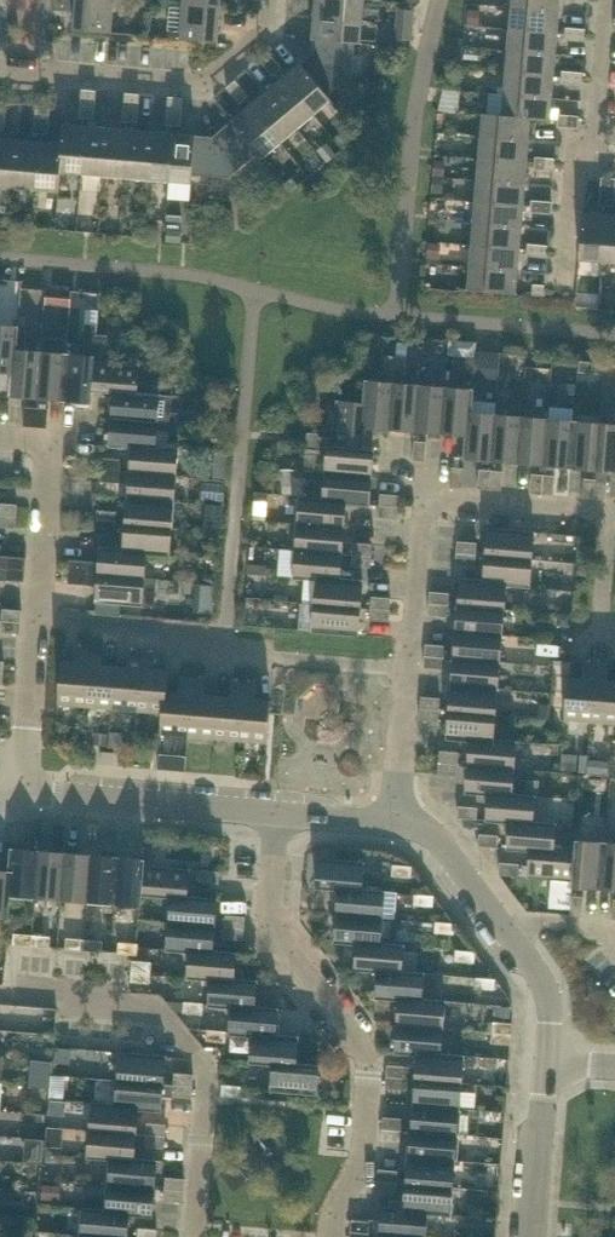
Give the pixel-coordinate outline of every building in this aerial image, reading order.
[(115,0),(76,0),(74,30),(113,33),(115,0)] [(365,0),(316,0),(314,17),(327,18),(363,21),(365,0)] [(511,6),(560,10),(561,0),(512,0),(511,6)] [(218,42),(221,7),(182,3),(179,39),(218,42)] [(558,32),(560,10),(511,6),(510,28),(558,32)] [(413,26),(414,10),(399,8),(397,24),(413,26)] [(363,21),(327,18),(314,17),(312,39),(317,39),(353,42),(361,43),(363,21)] [(411,39),(413,26),(397,24),(396,38),(411,39)] [(575,40),(576,28),(566,27),(565,39),(575,40)] [(557,54),(558,32),(510,28),(508,50),(557,54)] [(586,41),(587,28),(576,28),(575,40),(586,41)] [(350,73),(353,42),(317,39),(316,55),(303,66),(302,66),(326,94),(326,93),(350,73)] [(555,76),(557,54),(508,50),(506,72),(555,76)] [(267,67),(276,59),(269,51),(260,59),(267,67)] [(273,76),(283,67),(276,59),(267,67),(273,76)] [(302,66),(303,66),(300,62),(283,77),(314,114),(332,100),(326,93),(326,94),(302,66)] [(572,84),(573,71),(562,70),(561,83),(572,84)] [(582,84),(583,72),(573,71),(572,84),(582,84)] [(553,98),(555,76),(506,72),(504,94),(553,98)] [(298,128),(314,114),(283,77),(266,91),(298,128)] [(233,96),(243,88),(236,80),(226,88),(233,96)] [(240,104),(249,96),(243,88),(233,96),(240,104)] [(97,90),(88,89),(82,89),(81,103),(96,104),(97,90)] [(281,143),(298,128),(266,91),(249,105),(281,143)] [(140,94),(131,93),(126,92),(124,107),(139,108),(140,94)] [(551,120),(553,98),(504,94),(502,115),(532,118),(531,119),(551,120)] [(184,97),(175,96),(169,96),(168,110),(183,112),(184,97)] [(0,101),(0,116),(7,116),(8,102),(0,101)] [(94,119),(96,104),(81,103),(80,117),(94,119)] [(52,106),(42,105),(37,104),(36,119),(50,120),(52,106)] [(263,157),(281,143),(249,105),(232,120),(234,122),(235,122),(258,149),(257,150),(263,157)] [(138,122),(139,108),(124,107),(123,121),(138,122)] [(182,126),(183,112),(168,110),(167,125),(182,126)] [(532,118),(502,115),(483,113),(481,136),(530,140),(531,119),(532,118)] [(568,126),(569,114),(559,113),(558,125),(568,126)] [(579,127),(580,115),(569,114),(568,126),(579,127)] [(49,134),(50,120),(36,119),(34,133),(49,134)] [(257,150),(258,149),(235,122),(234,122),(214,139),(196,138),(195,138),(192,171),(193,171),(228,174),(257,150)] [(82,174),(86,125),(64,123),(63,143),(61,172),(82,174)] [(104,176),(108,127),(86,125),(82,174),(104,176)] [(126,178),(130,129),(108,127),(104,176),(126,178)] [(148,179),(152,131),(130,129),(126,178),(148,179)] [(169,181),(174,132),(152,131),(148,179),(169,181)] [(196,138),(196,134),(174,132),(169,181),(192,183),(193,171),(192,171),(195,138),(196,138)] [(528,161),(530,140),(481,136),(479,157),(528,161)] [(19,139),(0,137),(0,186),(15,188),(19,139)] [(37,190),(41,141),(19,139),(15,188),(37,190)] [(61,172),(63,143),(41,141),(37,190),(59,191),(61,172)] [(545,169),(546,157),(535,156),(534,168),(545,169)] [(526,183),(528,161),(479,157),(477,179),(526,183)] [(555,170),(556,158),(546,157),(545,169),(555,170)] [(606,178),(602,177),(601,192),(614,193),(614,178),(606,178)] [(524,205),(526,183),(477,179),(475,201),(524,205)] [(614,197),(614,193),(601,192),(599,206),(614,207),(614,197)] [(541,213),(542,200),(532,199),(531,212),(541,213)] [(552,214),(553,201),(542,200),(541,213),(552,214)] [(522,227),(524,205),(475,201),(473,223),(522,227)] [(606,213),(585,211),(584,211),(579,260),(602,262),(606,213)] [(606,213),(602,262),(614,263),(614,214),(606,213)] [(521,249),(522,227),(473,223),(472,245),(521,249)] [(439,231),(435,245),(460,251),(464,237),(439,231)] [(537,256),(538,244),(528,243),(527,255),(537,256)] [(548,257),(549,245),(538,244),(537,256),(548,257)] [(519,270),(521,249),(472,245),(470,266),(519,270)] [(517,293),(519,270),(470,266),(468,289),(517,293)] [(545,296),(546,285),(533,284),(532,294),(545,296)] [(71,303),(72,291),(47,289),(46,301),(71,303)] [(19,330),(19,326),(0,325),(0,371),(12,372),(14,372),(16,349),(17,349),(19,330)] [(25,350),(27,331),(19,330),(17,349),(16,349),(14,372),(12,372),(10,395),(38,397),(42,351),(25,350)] [(92,390),(96,334),(85,333),(84,344),(88,344),(88,355),(68,354),(64,400),(91,402),(92,390)] [(102,335),(97,334),(96,334),(92,390),(115,392),(115,391),(137,393),(138,392),(161,394),(162,377),(139,375),(140,365),(103,362),(103,346),(107,346),(108,335),(102,335)] [(64,400),(68,354),(42,351),(38,397),(64,400)] [(390,428),(396,356),(386,355),(385,372),(386,372),(385,382),(367,380),(365,403),(363,426),(364,426),(390,428)] [(406,373),(407,357),(396,356),(390,428),(416,431),(420,385),(403,383),(404,373),(406,373)] [(442,433),(446,387),(420,385),(416,431),(442,433)] [(471,412),(474,389),(446,387),(442,433),(467,435),(468,435),(470,412),(471,412)] [(138,392),(137,393),(115,391),(115,392),(112,417),(185,424),(194,425),(195,414),(169,412),(169,414),(159,413),(161,394),(138,392)] [(365,403),(338,401),(335,438),(319,436),(319,433),(308,432),(307,444),(362,448),(364,426),(363,426),(365,403)] [(36,426),(37,407),(26,407),(24,426),(36,426)] [(47,427),(49,409),(37,407),(36,426),(47,427)] [(496,414),(471,412),(470,412),(468,435),(467,435),(465,458),(492,460),(496,414)] [(518,462),(522,416),(496,414),(492,460),(518,462)] [(545,465),(549,418),(522,416),(518,462),(545,465)] [(184,434),(185,424),(112,417),(110,445),(133,447),(133,445),(156,447),(156,446),(158,430),(168,431),(167,433),(184,434)] [(571,467),(575,421),(549,418),(545,465),(571,467)] [(597,469),(601,423),(575,421),(571,467),(597,469)] [(601,423),(597,469),(614,470),(614,424),(601,423)] [(425,461),(427,441),(415,440),(413,460),(425,461)] [(374,449),(362,448),(307,444),(306,456),(317,456),(317,453),(328,454),(326,473),(372,477),(374,449)] [(156,446),(156,447),(133,445),(133,447),(131,471),(177,475),(179,448),(156,446)] [(121,471),(122,459),(103,457),(102,469),(121,471)] [(463,487),(464,468),(452,466),(451,486),(463,487)] [(120,482),(121,471),(102,469),(101,481),(120,482)] [(490,489),(491,470),(480,469),(478,488),(490,489)] [(502,490),(503,471),(491,470),(490,489),(502,490)] [(175,501),(177,475),(131,471),(129,498),(175,501)] [(370,504),(372,477),(326,473),(324,498),(324,499),(347,501),(347,502),(370,504)] [(543,493),(544,474),(532,473),(531,493),(543,493)] [(554,494),(556,475),(544,474),(543,493),(554,494)] [(595,498),(596,479),(585,478),(583,497),(595,498)] [(606,499),(608,480),(596,479),(595,498),(606,499)] [(206,480),(203,503),(223,504),(225,481),(206,480)] [(262,490),(261,511),(275,511),(275,490),(262,490)] [(399,506),(400,495),(381,493),(380,505),(399,506)] [(324,499),(324,498),(301,495),(299,523),(345,527),(347,502),(347,501),(324,499)] [(173,527),(175,501),(129,498),(126,524),(173,527)] [(18,504),(0,503),(0,515),(17,516),(18,504)] [(398,518),(399,506),(380,505),(379,516),(398,518)] [(117,523),(117,511),(98,510),(97,521),(117,523)] [(17,516),(0,515),(0,526),(16,528),(17,516)] [(126,524),(117,523),(97,521),(96,533),(125,535),(124,548),(124,549),(147,552),(147,553),(170,555),(173,527),(126,524)] [(342,553),(345,527),(299,523),(297,549),(342,553)] [(532,559),(534,532),(488,528),(486,555),(532,559)] [(476,554),(477,543),(458,541),(457,553),(476,554)] [(371,555),(372,544),(353,542),(352,554),(371,555)] [(124,549),(124,548),(101,547),(100,562),(71,560),(70,571),(145,577),(147,553),(147,552),(124,549)] [(340,579),(340,578),(342,553),(297,549),(295,577),(317,579),(318,577),(340,579)] [(475,566),(476,554),(457,553),(456,564),(475,566)] [(370,567),(371,555),(352,554),(351,566),(370,567)] [(530,586),(532,559),(486,555),(484,580),(484,581),(507,583),(507,584),(530,586)] [(26,569),(27,558),(8,556),(7,568),(26,569)] [(25,581),(26,569),(7,568),(6,579),(25,581)] [(143,605),(145,577),(70,571),(69,583),(98,585),(96,601),(122,603),(143,605)] [(207,574),(204,597),(220,599),(223,577),(207,574)] [(340,578),(340,579),(318,577),(317,579),(315,603),(361,607),(363,580),(340,578)] [(484,581),(484,580),(461,578),(458,605),(505,609),(507,584),(507,583),(484,581)] [(305,608),(306,591),(259,589),(258,606),(305,608)] [(449,605),(450,593),(430,591),(429,603),(449,605)] [(390,609),(391,598),(372,596),(371,607),(390,609)] [(122,603),(96,601),(95,613),(121,615),(122,603)] [(359,634),(361,607),(315,603),(313,630),(359,634)] [(448,616),(449,605),(429,603),(428,615),(448,616)] [(502,635),(505,609),(458,605),(456,631),(502,635)] [(389,621),(390,609),(371,607),(370,619),(389,621)] [(21,622),(22,610),(3,609),(2,620),(21,622)] [(20,634),(21,622),(2,620),(1,632),(20,634)] [(529,640),(549,640),(549,628),(529,628),(529,640)] [(500,662),(502,635),(456,631),(454,658),(500,662)] [(444,657),(445,646),(426,644),(425,655),(444,657)] [(86,706),(91,648),(78,647),(77,662),(62,662),(59,703),(86,706)] [(102,665),(103,649),(91,648),(86,706),(112,708),(116,666),(102,665)] [(138,710),(143,652),(131,651),(129,667),(116,666),(112,708),(138,710)] [(154,669),(155,653),(143,652),(138,710),(163,712),(164,712),(166,691),(167,692),(169,671),(154,669)] [(443,669),(444,657),(425,655),(424,667),(443,669)] [(498,688),(500,662),(454,658),(452,684),(498,688)] [(592,721),(597,663),(584,662),(583,678),(568,677),(564,719),(592,721)] [(609,664),(597,663),(592,721),(614,723),(614,681),(608,680),(609,664)] [(189,735),(193,678),(181,677),(179,692),(167,692),(166,691),(164,712),(163,712),(161,733),(189,735)] [(214,737),(218,696),(205,695),(206,679),(193,678),(189,735),(214,737)] [(241,740),(245,682),(233,681),(231,697),(218,696),(214,737),(241,740)] [(257,699),(258,683),(245,682),(241,740),(267,742),(271,700),(257,699)] [(496,714),(498,688),(452,684),(450,710),(496,714)] [(440,710),(441,698),(422,696),(421,708),(440,710)] [(439,721),(440,710),(421,708),(420,720),(439,721)] [(494,740),(494,739),(496,714),(450,710),(447,738),(470,740),(470,738),(494,740)] [(494,739),(494,740),(470,738),(470,740),(468,764),(515,768),(517,741),(494,739)] [(152,766),(154,749),(141,748),(140,765),(152,766)] [(458,764),(459,752),(440,750),(439,762),(458,764)] [(560,772),(575,773),(577,757),(561,756),(560,772)] [(578,773),(588,774),(589,758),(579,757),(578,773)] [(457,775),(458,764),(439,762),(438,774),(457,775)] [(513,794),(513,793),(515,768),(468,764),(466,792),(489,794),(489,792),(513,794)] [(163,771),(163,781),(186,783),(187,772),(163,771)] [(513,793),(513,794),(489,792),(489,794),(487,820),(510,822),(510,820),(533,822),(533,821),(535,795),(513,793)] [(477,819),(478,807),(459,805),(458,817),(477,819)] [(533,821),(533,822),(510,820),(510,822),(508,848),(531,850),(531,849),(554,851),(554,850),(556,823),(533,821)] [(498,847),(499,835),(480,833),(479,845),(498,847)] [(601,888),(604,842),(577,839),(576,851),(574,880),(573,885),(601,888)] [(604,842),(601,888),(614,889),(614,843),(604,842)] [(36,896),(40,850),(12,848),(10,871),(11,871),(10,894),(11,894),(36,896)] [(554,850),(554,851),(531,849),(531,850),(529,876),(574,880),(576,851),(554,850)] [(62,898),(66,853),(40,850),(36,896),(62,898)] [(88,901),(92,855),(66,853),(62,898),(88,901)] [(114,903),(118,857),(92,855),(88,901),(114,903)] [(144,865),(145,859),(118,857),(114,903),(141,905),(142,893),(144,865)] [(362,889),(362,888),(364,862),(318,858),(316,887),(339,888),(339,887),(362,889)] [(519,875),(519,864),(500,862),(499,874),(519,875)] [(411,876),(412,866),(394,864),(393,875),(411,876)] [(187,896),(189,869),(144,865),(142,893),(172,896),(172,895),(187,896)] [(10,871),(0,870),(0,916),(9,917),(11,894),(10,894),(11,871),(10,871)] [(220,871),(219,871),(201,870),(200,882),(219,883),(220,871)] [(362,888),(362,889),(339,887),(339,888),(337,913),(383,918),(385,890),(362,888)] [(433,905),(434,895),(415,894),(415,905),(433,905)] [(187,896),(172,895),(172,896),(170,922),(215,926),(218,898),(187,896)] [(582,916),(584,896),(572,895),(571,915),(582,916)] [(381,944),(381,942),(383,918),(337,913),(335,941),(358,943),(358,941),(381,944)] [(244,928),(245,916),(226,915),(225,926),(244,928)] [(23,922),(21,931),(57,937),(58,927),(23,922)] [(213,951),(213,950),(215,926),(170,922),(167,949),(190,951),(190,950),(213,951)] [(454,933),(455,923),(437,922),(436,932),(454,933)] [(243,940),(244,928),(225,926),(224,938),(243,940)] [(33,935),(32,935),(15,933),(14,944),(32,945),(33,935)] [(50,947),(51,937),(33,935),(32,945),(50,947)] [(85,939),(67,938),(67,948),(85,950),(85,939)] [(103,951),(104,941),(85,939),(85,950),(103,951)] [(381,942),(381,944),(358,941),(358,943),(356,969),(379,971),(379,970),(402,971),(402,970),(404,944),(381,942)] [(138,944),(120,942),(119,952),(137,954),(138,944)] [(213,950),(213,951),(190,950),(190,951),(188,977),(211,979),(211,977),(234,979),(234,978),(236,952),(213,950)] [(474,962),(475,952),(457,950),(456,960),(474,962)] [(132,971),(151,972),(152,962),(133,961),(132,971)] [(402,970),(402,971),(379,970),(379,971),(376,997),(400,999),(400,997),(423,999),(423,998),(425,972),(402,970)] [(150,982),(151,972),(132,971),(132,981),(150,982)] [(234,978),(234,979),(211,977),(211,979),(209,1005),(232,1007),(232,1005),(255,1007),(255,1006),(258,980),(234,978)] [(494,989),(495,979),(477,977),(476,988),(494,989)] [(423,998),(423,999),(400,997),(400,999),(398,1024),(444,1028),(446,1000),(423,998)] [(203,1013),(204,1003),(185,1002),(184,1012),(203,1013)] [(255,1006),(255,1007),(232,1005),(232,1007),(230,1033),(253,1035),(253,1033),(276,1035),(276,1034),(278,1008),(255,1006)] [(493,1032),(512,1034),(512,1024),(494,1022),(493,1032)] [(441,1054),(442,1053),(444,1028),(398,1024),(395,1051),(418,1053),(418,1052),(441,1054)] [(226,1041),(227,1031),(208,1030),(207,1040),(226,1041)] [(511,1043),(512,1034),(493,1032),(492,1042),(511,1043)] [(276,1034),(276,1035),(253,1033),(253,1035),(251,1061),(274,1063),(274,1061),(297,1063),(297,1062),(299,1036),(276,1034)] [(121,1052),(120,1060),(118,1079),(164,1083),(167,1056),(121,1052)] [(442,1053),(441,1054),(418,1052),(418,1053),(416,1078),(462,1082),(465,1055),(442,1053)] [(297,1062),(297,1063),(274,1061),(274,1063),(271,1089),(318,1093),(320,1064),(297,1062)] [(406,1078),(407,1066),(388,1065),(387,1076),(406,1078)] [(193,1086),(194,1074),(175,1072),(174,1084),(193,1086)] [(405,1089),(406,1078),(387,1076),(386,1088),(405,1089)] [(460,1108),(462,1082),(416,1078),(414,1104),(460,1108)] [(162,1110),(164,1083),(118,1079),(116,1104),(116,1105),(139,1107),(139,1108),(162,1110)] [(192,1097),(193,1086),(174,1084),(173,1096),(192,1097)] [(241,1096),(242,1086),(223,1085),(222,1095),(241,1096)] [(116,1105),(116,1104),(93,1102),(91,1129),(137,1133),(139,1108),(139,1107),(116,1105)] [(458,1134),(460,1108),(414,1104),(412,1130),(458,1134)] [(402,1130),(403,1118),(383,1117),(383,1128),(402,1130)] [(166,1136),(167,1124),(148,1122),(147,1134),(166,1136)] [(401,1141),(402,1130),(383,1128),(381,1140),(401,1141)] [(135,1159),(135,1158),(137,1133),(91,1129),(89,1157),(111,1158),(112,1157),(135,1159)] [(456,1160),(458,1134),(412,1130),(409,1156),(456,1160)] [(165,1147),(166,1136),(147,1134),(146,1145),(165,1147)] [(453,1187),(456,1160),(409,1156),(407,1183),(453,1187)] [(135,1158),(135,1159),(112,1157),(111,1158),(109,1184),(155,1188),(158,1160),(135,1158)] [(397,1182),(398,1170),(379,1169),(378,1181),(397,1182)] [(184,1190),(185,1179),(166,1177),(165,1188),(184,1190)] [(396,1194),(397,1182),(378,1181),(377,1192),(396,1194)] [(451,1214),(453,1187),(407,1183),(405,1208),(405,1209),(428,1211),(428,1212),(451,1214)] [(153,1215),(155,1188),(109,1184),(107,1209),(107,1210),(130,1212),(130,1213),(153,1215)] [(59,1223),(60,1189),(42,1188),(40,1222),(59,1223)] [(183,1202),(184,1190),(165,1188),(164,1200),(183,1202)] [(405,1208),(382,1206),(380,1233),(425,1236),(426,1236),(428,1212),(428,1211),(405,1209),(405,1208)] [(107,1209),(84,1207),(82,1234),(115,1236),(128,1236),(130,1213),(130,1212),(107,1210),(107,1209)] [(371,1221),(357,1220),(352,1219),(351,1231),(370,1233),(371,1221)] [(155,1229),(139,1227),(138,1236),(157,1236),(158,1229),(155,1229)]
